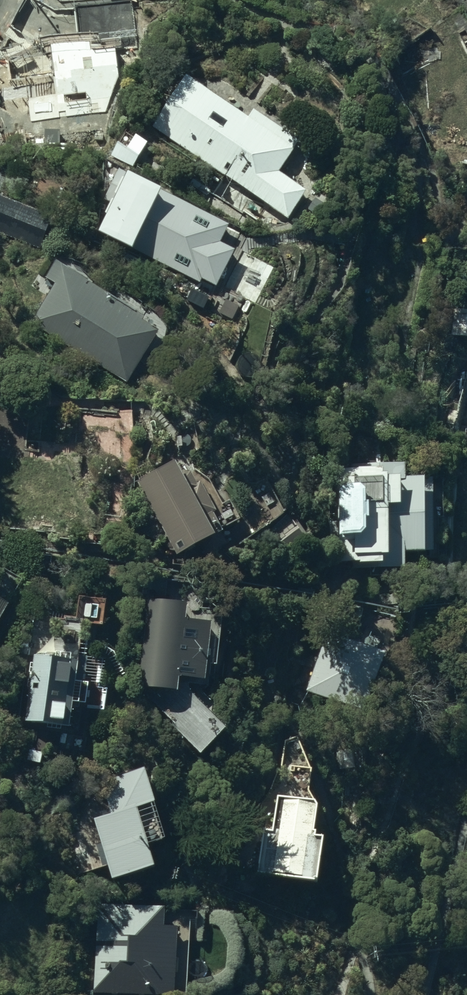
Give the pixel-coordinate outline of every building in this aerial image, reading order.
[(0,74),(0,148),(101,148),(101,87),(90,86),(90,59),(49,58),(48,74),(0,74)] [(249,118),(185,76),(151,127),(224,175),(211,195),(258,226),(272,205),(290,217),(306,193),(278,174),(300,141),(254,111),(249,118)] [(229,225),(125,175),(97,233),(201,284),(229,225)] [(38,249),(50,219),(0,198),(0,233),(38,249)] [(161,326),(56,261),(45,278),(53,284),(29,322),(126,382),(161,326)] [(172,461),(136,481),(175,555),(199,541),(206,554),(226,543),(220,531),(222,530),(212,512),(215,510),(199,482),(196,484),(187,469),(179,474),(172,461)] [(403,464),(337,463),(336,564),(404,565),(404,552),(420,553),(420,550),(433,551),(433,548),(435,548),(436,488),(421,488),(422,477),(403,477),(403,464)] [(147,600),(136,686),(142,687),(198,755),(224,726),(177,676),(203,680),(208,636),(180,633),(184,605),(147,600)] [(8,607),(0,602),(0,621),(8,607)] [(361,711),(382,649),(324,629),(303,692),(361,711)] [(75,660),(32,655),(25,720),(67,725),(75,660)] [(273,830),(262,829),(256,874),(314,882),(321,833),(309,831),(313,802),(278,798),(273,830)] [(95,917),(92,993),(133,994),(158,994),(172,994),(186,994),(189,911),(161,910),(161,906),(101,903),(101,917),(95,917)]
